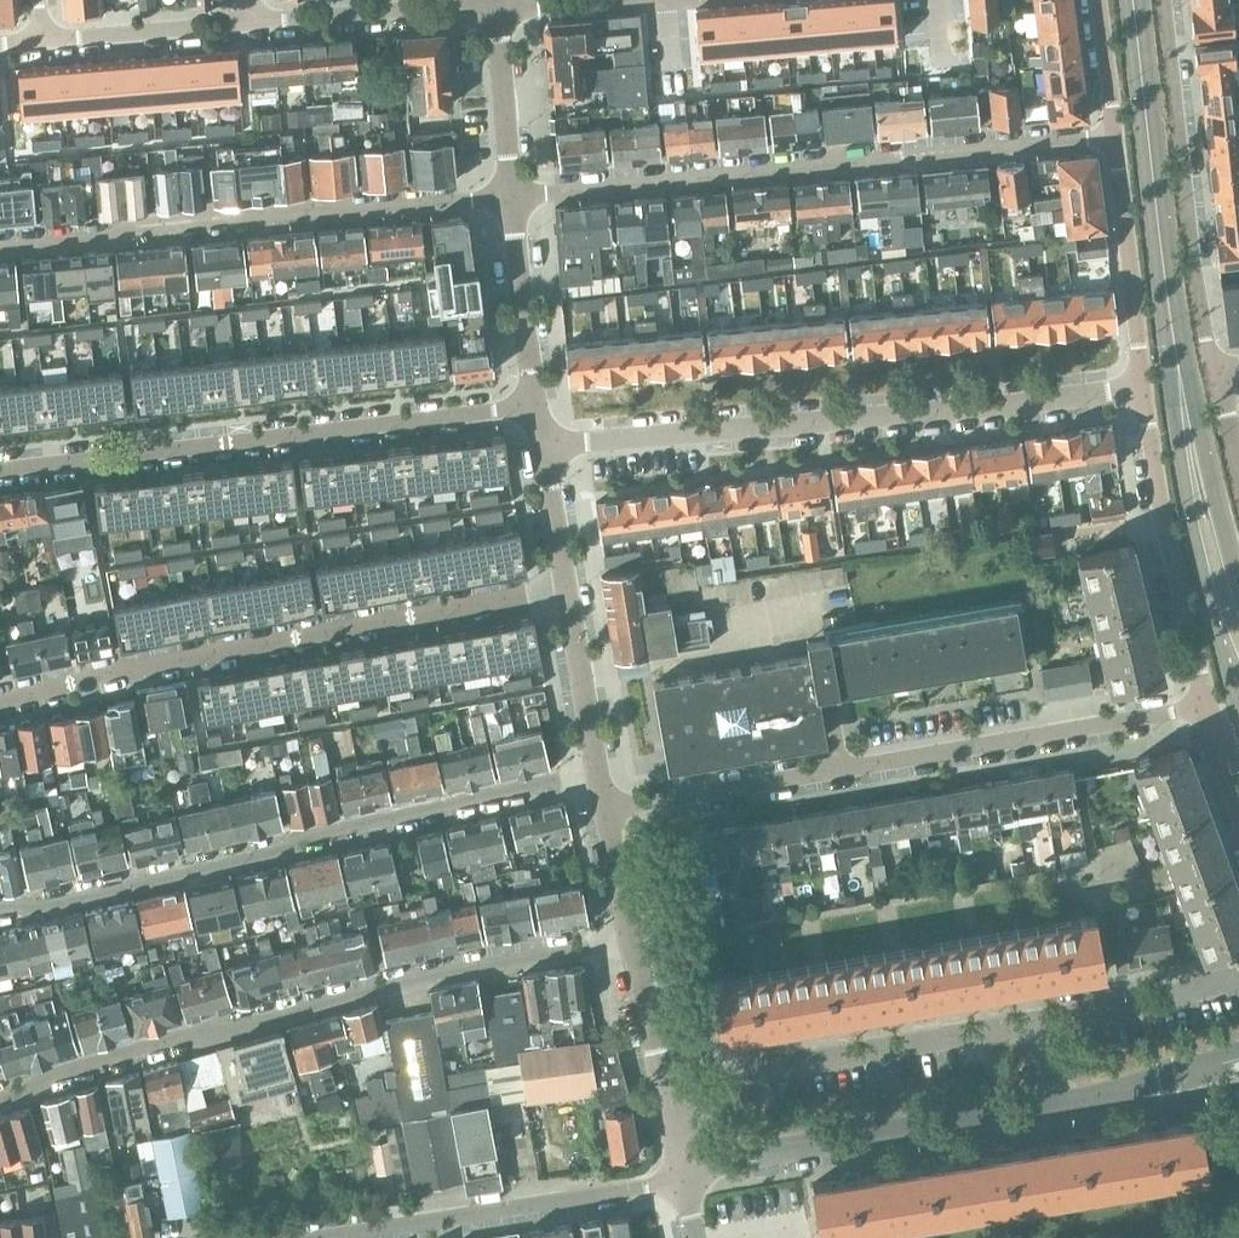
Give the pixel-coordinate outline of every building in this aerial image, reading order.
[(17,19),(15,0),(0,0),(0,20),(17,19)] [(64,15),(98,12),(103,12),(102,0),(63,0),(64,15)] [(783,1),(787,52),(809,50),(804,0),(794,0),(783,1)] [(809,50),(831,48),(826,0),(804,0),(809,50)] [(831,48),(852,47),(848,0),(826,0),(831,48)] [(852,47),(874,45),(870,0),(848,0),(852,47)] [(874,45),(896,43),(892,0),(870,0),(874,45)] [(971,23),(997,21),(999,18),(997,0),(969,0),(971,23)] [(1003,12),(1072,3),(1071,0),(1001,0),(1003,12)] [(1190,10),(1231,5),(1230,0),(1191,0),(1192,9),(1190,9),(1190,10)] [(783,1),(761,3),(765,54),(787,52),(783,1)] [(761,3),(739,5),(744,56),(765,54),(761,3)] [(1035,9),(1039,36),(1075,31),(1075,29),(1077,26),(1076,19),(1073,16),(1072,3),(1003,12),(1003,14),(1014,13),(1014,12),(1035,9)] [(739,5),(718,7),(722,58),(744,56),(739,5)] [(1231,5),(1190,10),(1194,39),(1234,34),(1231,5)] [(718,7),(696,9),(700,60),(722,58),(718,7)] [(546,53),(546,54),(588,50),(611,48),(642,45),(639,13),(565,20),(565,19),(563,20),(560,20),(560,21),(547,22),(544,26),(545,41),(544,41),(544,44),(543,44),(544,51),(545,51),(545,53),(546,53)] [(399,78),(409,78),(412,109),(448,106),(447,88),(449,87),(444,31),(401,34),(403,58),(397,58),(399,78)] [(1031,67),(1044,65),(1079,60),(1078,49),(1079,46),(1078,38),(1076,36),(1075,31),(1039,36),(1041,55),(1029,56),(1031,67)] [(354,38),(327,41),(331,89),(341,88),(340,74),(357,73),(354,38)] [(1196,65),(1234,61),(1233,51),(1238,50),(1238,38),(1194,43),(1196,65)] [(1010,39),(1008,39),(1000,40),(1001,51),(1011,50),(1010,39)] [(327,41),(300,43),(303,77),(318,76),(319,90),(331,89),(327,41)] [(367,42),(372,103),(383,102),(378,41),(367,42)] [(974,55),(974,56),(985,55),(985,54),(984,54),(983,41),(972,42),(974,55)] [(300,43),(274,45),(277,79),(303,77),(300,43)] [(277,79),(274,45),(246,47),(247,60),(247,69),(248,69),(250,96),(278,94),(277,79)] [(588,50),(546,54),(547,71),(550,71),(551,77),(547,76),(547,79),(548,79),(548,81),(547,81),(548,94),(552,95),(552,99),(583,96),(583,106),(647,100),(642,45),(611,48),(613,64),(590,66),(588,50)] [(236,49),(213,51),(218,103),(240,101),(236,49)] [(213,51),(192,53),(196,104),(218,103),(213,51)] [(192,53),(170,55),(174,106),(196,104),(192,53)] [(170,55),(148,57),(152,108),(174,106),(170,55)] [(985,55),(974,56),(976,72),(987,71),(985,55)] [(148,57),(126,59),(130,110),(152,108),(148,57)] [(126,59),(104,61),(109,112),(130,110),(126,59)] [(1044,65),(1047,93),(1083,88),(1081,77),(1083,75),(1082,67),(1080,65),(1079,60),(1044,65)] [(104,61),(83,63),(87,114),(109,112),(104,61)] [(1199,87),(1237,83),(1236,74),(1238,73),(1238,61),(1235,61),(1234,61),(1196,65),(1196,67),(1199,66),(1200,75),(1197,76),(1199,87)] [(83,63),(61,65),(66,116),(87,114),(83,63)] [(890,64),(876,66),(876,75),(891,74),(890,64)] [(61,65),(40,66),(44,118),(66,116),(61,65)] [(40,66),(18,68),(22,120),(44,118),(40,66)] [(868,66),(854,67),(855,77),(869,75),(868,66)] [(854,67),(839,69),(840,78),(855,77),(854,67)] [(825,70),(811,71),(812,81),(826,80),(825,70)] [(811,71),(796,73),(797,82),(812,81),(811,71)] [(1011,124),(1011,122),(1021,121),(1015,73),(1006,74),(1007,85),(989,87),(993,124),(997,123),(999,125),(1011,124)] [(782,74),(767,75),(768,85),(782,83),(782,74)] [(958,74),(950,75),(955,130),(980,127),(975,90),(959,91),(958,74)] [(767,75),(753,77),(754,86),(768,85),(767,75)] [(955,130),(950,75),(940,75),(940,82),(941,93),(928,94),(932,132),(955,130)] [(906,77),(897,78),(902,135),(927,132),(923,95),(908,96),(906,77)] [(738,78),(724,79),(725,88),(739,87),(738,78)] [(897,78),(868,81),(869,90),(888,88),(889,98),(874,100),(878,137),(902,135),(897,78)] [(724,79),(709,80),(710,90),(725,88),(724,79)] [(869,90),(868,81),(854,82),(835,84),(836,88),(820,90),(825,138),(827,138),(827,137),(871,133),(871,134),(873,134),(869,90)] [(1204,109),(1238,105),(1238,95),(1237,83),(1199,87),(1200,101),(1203,101),(1204,109)] [(1021,85),(1022,95),(1036,93),(1035,84),(1021,85)] [(1083,88),(1047,93),(1051,121),(1087,116),(1086,113),(1088,110),(1087,102),(1084,100),(1083,88)] [(790,91),(792,108),(797,145),(820,142),(816,105),(801,107),(799,92),(790,91)] [(752,93),(738,94),(743,150),(767,147),(763,110),(754,111),(752,93)] [(1036,93),(1022,95),(1023,104),(1037,102),(1036,93)] [(743,150),(738,94),(727,95),(729,113),(715,115),(719,152),(743,150)] [(358,97),(332,100),(333,102),(334,116),(360,114),(363,114),(361,97),(358,97)] [(692,103),(686,103),(691,155),(714,152),(710,115),(706,116),(705,105),(711,104),(710,97),(692,99),(692,103)] [(691,155),(686,103),(684,103),(684,100),(673,101),(675,119),(662,120),(666,158),(691,155)] [(333,102),(306,105),(307,125),(312,125),(329,123),(334,123),(334,116),(333,102)] [(605,126),(590,128),(589,119),(606,117),(604,105),(587,107),(587,115),(579,115),(580,129),(584,165),(608,163),(605,126)] [(1204,131),(1238,127),(1238,105),(1204,109),(1205,119),(1202,119),(1204,131)] [(264,123),(284,122),(284,108),(263,109),(264,123)] [(792,108),(768,110),(772,147),(797,145),(792,108)] [(387,112),(378,113),(385,185),(407,183),(403,145),(395,146),(393,129),(388,129),(387,112)] [(385,185),(378,113),(369,113),(371,131),(365,131),(366,149),(359,149),(362,188),(385,185)] [(569,116),(570,130),(559,131),(558,117),(550,118),(551,132),(555,132),(560,168),(584,165),(580,129),(579,115),(569,116)] [(451,121),(405,126),(409,155),(412,184),(460,179),(457,150),(454,150),(451,121)] [(657,121),(633,123),(637,160),(661,158),(657,121)] [(334,123),(329,123),(330,133),(332,133),(338,132),(338,122),(334,123)] [(317,134),(318,134),(330,133),(329,123),(312,125),(313,134),(317,134)] [(637,160),(633,123),(609,126),(613,163),(637,160)] [(234,124),(220,125),(221,135),(235,134),(234,124)] [(220,125),(205,126),(206,136),(221,135),(220,125)] [(191,127),(176,129),(177,139),(191,137),(191,127)] [(1209,153),(1238,150),(1238,127),(1204,131),(1205,145),(1208,145),(1209,153)] [(176,129),(162,130),(163,140),(177,139),(176,129)] [(147,131),(132,132),(133,142),(148,141),(147,131)] [(132,132),(117,134),(118,144),(133,142),(132,132)] [(355,150),(344,151),(342,132),(332,133),(330,133),(335,191),(357,189),(355,150)] [(335,191),(330,133),(318,134),(320,154),(309,155),(313,193),(335,191)] [(104,135),(89,136),(90,146),(104,145),(104,135)] [(89,136),(75,137),(76,147),(90,146),(89,136)] [(237,201),(233,162),(230,138),(218,139),(220,164),(211,165),(214,204),(237,201)] [(60,139),(46,140),(47,150),(61,149),(60,139)] [(46,140),(32,141),(32,151),(47,150),(46,140)] [(286,196),(308,194),(305,155),(295,156),(293,140),(280,141),(282,157),(286,196)] [(280,141),(231,146),(233,162),(237,201),(286,196),(282,157),(280,141)] [(181,207),(177,166),(174,146),(150,148),(156,210),(181,207)] [(1208,175),(1238,172),(1238,150),(1209,153),(1210,163),(1207,163),(1208,175)] [(95,177),(99,216),(123,213),(119,174),(103,176),(101,154),(88,155),(91,177),(95,177)] [(1030,210),(1030,212),(1102,202),(1099,181),(1096,179),(1096,175),(1097,175),(1097,172),(1098,172),(1095,154),(1031,160),(1033,170),(1058,168),(1061,194),(1033,198),(1035,210),(1030,210)] [(69,156),(59,157),(65,219),(90,217),(86,178),(72,179),(69,156)] [(65,219),(59,157),(48,158),(50,182),(37,183),(40,222),(65,219)] [(997,166),(1002,214),(1021,213),(1020,200),(1028,199),(1024,163),(1013,164),(1010,162),(1003,163),(1000,165),(997,166)] [(201,164),(177,166),(181,207),(205,205),(201,164)] [(986,165),(954,168),(957,200),(990,197),(986,165)] [(19,174),(9,176),(14,224),(36,222),(31,168),(23,169),(19,174)] [(954,168),(922,171),(926,203),(957,200),(954,168)] [(143,172),(119,174),(123,213),(147,211),(143,172)] [(916,172),(886,174),(892,246),(905,244),(902,207),(919,206),(916,172)] [(1214,197),(1238,194),(1238,172),(1208,175),(1210,189),(1213,188),(1214,197)] [(892,246),(886,174),(855,177),(858,211),(878,210),(881,247),(892,246)] [(14,224),(9,176),(0,176),(0,225),(14,224)] [(848,178),(821,181),(826,238),(840,236),(838,215),(851,214),(848,178)] [(826,238),(821,181),(794,183),(797,219),(812,218),(814,239),(826,238)] [(787,184),(759,187),(763,234),(774,233),(773,219),(789,217),(787,184)] [(763,234),(759,187),(732,190),(734,223),(751,221),(753,235),(763,234)] [(725,190),(698,193),(703,247),(713,246),(711,226),(728,224),(725,190)] [(703,247),(698,193),(672,196),(675,230),(691,228),(695,267),(675,269),(676,278),(706,275),(703,247)] [(1238,217),(1238,194),(1214,197),(1215,206),(1212,206),(1213,220),(1238,217)] [(665,196),(640,198),(645,254),(670,252),(665,196)] [(640,198),(614,201),(618,237),(620,237),(622,250),(635,249),(635,256),(638,279),(647,278),(645,254),(640,198)] [(598,240),(612,239),(608,201),(555,206),(561,295),(619,289),(618,274),(601,276),(600,260),(598,240)] [(1066,233),(1074,232),(1103,228),(1103,226),(1105,223),(1102,202),(1030,212),(1031,221),(1064,217),(1066,233)] [(430,220),(436,275),(477,270),(475,256),(472,257),(468,221),(461,216),(430,220)] [(1216,242),(1238,239),(1238,217),(1213,220),(1215,233),(1217,232),(1218,241),(1216,241),(1216,242)] [(420,221),(394,223),(397,256),(424,254),(420,221)] [(397,256),(394,223),(367,226),(371,259),(397,256)] [(985,226),(987,243),(1005,241),(1003,223),(985,226)] [(363,226),(340,229),(344,264),(366,262),(363,226)] [(1105,228),(1103,228),(1074,232),(1077,257),(1108,252),(1105,228)] [(344,264),(340,229),(318,231),(322,267),(344,264)] [(313,231),(292,234),(295,270),(318,267),(313,231)] [(734,258),(731,259),(732,272),(765,268),(763,255),(744,257),(741,231),(731,232),(734,258)] [(292,234),(269,236),(273,272),(295,270),(292,234)] [(273,272),(269,236),(246,239),(250,275),(273,272)] [(242,239),(217,242),(225,298),(232,280),(248,278),(242,239)] [(1216,242),(1218,264),(1238,261),(1238,239),(1216,242)] [(225,298),(217,242),(192,244),(198,285),(216,282),(218,299),(225,298)] [(866,243),(854,245),(856,259),(868,257),(866,243)] [(1011,247),(1015,271),(1028,268),(1024,244),(1011,247)] [(184,245),(163,247),(167,286),(179,285),(181,297),(190,296),(184,245)] [(856,259),(854,245),(826,248),(828,262),(856,259)] [(163,247),(140,249),(144,289),(157,287),(158,299),(168,298),(167,286),(163,247)] [(144,289),(140,249),(115,251),(122,303),(131,302),(130,290),(144,289)] [(968,250),(952,252),(953,265),(969,263),(968,250)] [(111,252),(82,255),(86,290),(86,296),(115,294),(111,252)] [(947,305),(930,307),(934,346),(961,343),(956,289),(953,265),(952,252),(925,254),(927,266),(943,264),(947,305)] [(799,253),(768,254),(768,265),(800,263),(799,253)] [(57,257),(52,257),(55,292),(61,292),(86,289),(82,254),(66,256),(57,257)] [(914,256),(898,259),(899,269),(915,267),(914,256)] [(27,260),(21,260),(23,273),(25,295),(50,293),(55,292),(52,257),(35,259),(27,260)] [(732,272),(731,259),(706,262),(707,275),(732,272)] [(899,269),(898,259),(883,260),(884,271),(899,269)] [(0,263),(0,305),(7,304),(9,325),(20,324),(18,299),(15,261),(0,263)] [(844,265),(845,276),(862,274),(860,263),(844,265)] [(826,268),(810,270),(811,280),(827,278),(826,268)] [(1069,270),(1071,293),(1075,332),(1116,328),(1113,307),(1114,307),(1113,299),(1112,289),(1084,292),(1081,269),(1069,270)] [(444,307),(454,306),(481,303),(477,270),(436,275),(437,281),(425,282),(428,307),(444,305),(444,307)] [(811,280),(810,270),(796,271),(797,282),(811,280)] [(772,273),(756,275),(758,287),(773,285),(772,273)] [(1042,273),(1029,274),(1035,336),(1075,332),(1071,293),(1044,295),(1042,273)] [(1035,336),(1029,274),(1017,275),(1019,298),(991,300),(995,340),(1035,336)] [(758,287),(756,275),(740,278),(742,289),(758,287)] [(703,282),(704,293),(720,292),(719,281),(703,282)] [(1220,283),(1226,336),(1238,334),(1238,281),(1220,283)] [(679,287),(681,297),(697,293),(695,283),(679,287)] [(410,288),(397,290),(398,300),(412,298),(410,288)] [(956,289),(961,343),(988,340),(985,301),(968,303),(966,288),(956,289)] [(656,289),(642,291),(643,302),(657,300),(656,289)] [(643,302),(642,291),(627,293),(628,303),(643,302)] [(55,292),(50,293),(52,306),(62,305),(61,292),(55,292)] [(912,293),(901,295),(907,348),(934,346),(930,307),(914,309),(912,293)] [(373,294),(359,296),(360,306),(374,304),(373,294)] [(602,295),(588,296),(589,308),(603,307),(602,295)] [(893,311),(876,312),(880,351),(907,348),(901,295),(892,295),(893,311)] [(359,296),(346,298),(347,307),(360,306),(359,296)] [(589,308),(588,296),(573,297),(574,309),(589,308)] [(880,351),(876,312),(860,314),(858,299),(848,300),(853,354),(880,351)] [(320,301),(307,302),(308,312),(321,310),(320,301)] [(116,302),(101,303),(102,313),(117,311),(116,302)] [(307,302),(294,304),(295,313),(308,312),(307,302)] [(824,302),(814,303),(819,357),(846,355),(843,315),(826,317),(824,302)] [(454,306),(459,349),(486,346),(481,303),(454,306)] [(805,319),(788,320),(792,360),(819,357),(814,303),(804,304),(805,319)] [(62,305),(52,306),(53,319),(64,318),(62,305)] [(268,307),(254,308),(256,318),(269,316),(268,307)] [(770,307),(760,308),(765,363),(792,360),(788,320),(772,322),(770,307)] [(254,308),(241,310),(242,319),(256,318),(254,308)] [(751,324),(734,326),(738,365),(765,363),(760,308),(750,309),(751,324)] [(441,312),(428,313),(429,323),(442,322),(441,312)] [(738,365),(734,326),(718,328),(716,312),(706,313),(711,368),(738,365)] [(215,313),(202,314),(203,324),(216,322),(215,313)] [(202,314),(189,316),(190,325),(203,324),(202,314)] [(690,331),(673,332),(677,371),(704,369),(699,314),(688,315),(690,331)] [(163,319),(150,320),(151,330),(164,328),(163,319)] [(655,319),(645,320),(650,374),(677,371),(673,332),(657,334),(655,319)] [(150,320),(136,322),(137,332),(151,330),(150,320)] [(636,336),(619,337),(623,376),(650,374),(645,320),(635,321),(636,336)] [(601,324),(591,325),(596,379),(623,376),(619,337),(602,339),(601,324)] [(596,379),(591,325),(580,326),(582,341),(565,343),(567,359),(566,359),(567,366),(569,382),(596,379)] [(102,326),(89,327),(90,337),(104,335),(102,326)] [(89,327),(76,329),(77,339),(90,337),(89,327)] [(50,332),(37,334),(38,343),(51,342),(50,332)] [(443,332),(417,336),(422,377),(448,374),(443,332)] [(37,334),(24,335),(25,345),(38,343),(37,334)] [(417,336),(391,339),(396,381),(422,377),(417,336)] [(391,339),(365,342),(370,384),(396,381),(391,339)] [(365,342),(339,345),(344,387),(370,384),(365,342)] [(339,345),(312,348),(317,390),(344,387),(339,345)] [(490,346),(486,346),(459,349),(450,350),(453,375),(492,370),(491,361),(492,361),(491,355),(490,346)] [(312,348),(286,352),(291,393),(317,390),(312,348)] [(286,352),(260,355),(265,397),(291,393),(286,352)] [(260,355),(234,358),(239,400),(265,397),(260,355)] [(234,358),(208,361),(213,403),(239,400),(234,358)] [(208,361),(181,365),(186,406),(213,403),(208,361)] [(181,365),(155,368),(160,409),(186,406),(181,365)] [(155,368),(129,371),(134,413),(160,409),(155,368)] [(121,372),(95,375),(100,417),(126,414),(121,372)] [(95,375),(69,378),(74,420),(100,417),(95,375)] [(69,378),(43,382),(48,423),(74,420),(69,378)] [(43,382),(16,385),(21,427),(48,423),(43,382)] [(0,387),(0,429),(21,427),(16,385),(0,387)] [(1079,429),(1085,468),(1090,507),(1091,519),(1124,515),(1123,502),(1104,505),(1098,467),(1117,464),(1111,424),(1079,429)] [(1068,471),(1085,468),(1079,429),(1052,433),(1060,487),(1070,486),(1068,471)] [(504,432),(478,435),(483,477),(509,474),(504,432)] [(1050,489),(1060,487),(1052,433),(1025,437),(1031,476),(1048,474),(1050,489)] [(478,435),(451,438),(456,480),(483,477),(478,435)] [(451,438),(425,442),(430,483),(456,480),(451,438)] [(1020,438),(993,442),(999,481),(1026,477),(1020,438)] [(425,442),(399,445),(404,487),(430,483),(425,442)] [(999,481),(993,442),(966,446),(972,485),(999,481)] [(399,445),(373,448),(378,490),(404,487),(399,445)] [(966,446),(938,450),(944,489),(961,486),(963,501),(974,500),(966,446)] [(373,448),(348,451),(353,493),(378,490),(373,448)] [(938,450),(912,454),(924,532),(934,530),(928,491),(944,489),(938,450)] [(348,451),(323,454),(328,496),(353,493),(348,451)] [(323,454),(298,457),(303,499),(328,496),(323,454)] [(885,458),(891,497),(907,494),(913,533),(924,532),(912,454),(885,458)] [(292,458),(267,461),(272,503),(297,500),(292,458)] [(874,499),(891,497),(885,458),(858,462),(866,516),(876,515),(874,499)] [(267,461),(242,464),(247,506),(272,503),(267,461)] [(856,518),(866,516),(858,462),(831,466),(837,505),(854,502),(856,518)] [(242,464),(217,467),(223,509),(247,506),(242,464)] [(217,467),(193,470),(198,512),(223,509),(217,467)] [(826,467),(799,471),(805,510),(832,505),(826,467)] [(193,470),(168,473),(173,515),(198,512),(193,470)] [(805,510),(799,471),(772,475),(778,514),(805,510)] [(168,473),(143,476),(148,518),(173,515),(168,473)] [(771,475),(747,479),(752,515),(777,512),(771,475)] [(143,476),(118,479),(123,521),(148,518),(143,476)] [(118,479),(93,482),(98,524),(123,521),(118,479)] [(747,479),(721,483),(727,519),(752,515),(747,479)] [(721,483),(696,486),(702,523),(727,519),(721,483)] [(82,484),(43,492),(54,551),(94,544),(82,484)] [(696,486),(671,490),(677,527),(702,523),(696,486)] [(42,489),(23,492),(28,518),(24,519),(26,533),(40,530),(44,549),(46,560),(55,558),(53,547),(43,492),(42,489)] [(498,490),(484,492),(486,501),(499,499),(498,490)] [(671,490),(646,494),(651,530),(677,527),(671,490)] [(0,494),(0,507),(6,537),(19,534),(21,543),(28,542),(26,533),(24,519),(28,518),(23,492),(23,491),(0,494)] [(484,492),(471,494),(473,504),(486,501),(484,492)] [(646,494),(621,497),(626,534),(651,530),(646,494)] [(1066,519),(1063,506),(1062,495),(1051,497),(1055,524),(1067,522),(1066,519)] [(626,534),(621,497),(596,501),(601,538),(626,534)] [(445,498),(432,500),(434,510),(447,508),(445,498)] [(996,501),(998,515),(1011,513),(1010,499),(996,501)] [(432,500),(419,502),(421,512),(434,510),(432,500)] [(1078,504),(1063,506),(1066,519),(1080,517),(1078,504)] [(393,506),(380,508),(382,518),(395,516),(393,506)] [(503,506),(489,508),(491,518),(504,516),(503,506)] [(380,508),(367,510),(368,520),(382,518),(380,508)] [(489,508),(476,510),(478,520),(491,518),(489,508)] [(1011,513),(998,515),(999,529),(1013,527),(1011,513)] [(344,514),(331,516),(332,526),(345,524),(344,514)] [(450,514),(437,516),(439,526),(452,524),(450,514)] [(331,516),(317,518),(319,528),(332,526),(331,516)] [(437,516),(424,519),(426,528),(439,526),(437,516)] [(288,523),(275,525),(277,535),(290,532),(288,523)] [(398,523),(385,525),(387,534),(400,532),(398,523)] [(275,525),(262,527),(263,537),(277,535),(275,525)] [(385,525),(372,527),(373,536),(387,534),(385,525)] [(520,529),(494,534),(501,575),(527,570),(520,529)] [(802,530),(804,544),(817,543),(815,529),(802,530)] [(239,531),(225,533),(227,542),(240,540),(239,531)] [(349,531),(336,533),(337,542),(350,540),(349,531)] [(1053,550),(1050,531),(1028,534),(1031,553),(1053,550)] [(225,533),(212,535),(214,545),(227,542),(225,533)] [(336,533),(322,535),(324,544),(337,542),(336,533)] [(494,534),(468,539),(475,580),(501,575),(494,534)] [(189,539),(176,541),(177,550),(191,548),(189,539)] [(293,539),(280,541),(281,551),(295,549),(293,539)] [(468,539),(442,543),(449,585),(475,580),(468,539)] [(176,541),(163,543),(164,552),(177,550),(176,541)] [(280,541),(267,543),(268,553),(281,551),(280,541)] [(1093,622),(1148,608),(1132,542),(1077,556),(1093,622)] [(442,543),(416,548),(424,590),(449,585),(442,543)] [(817,543),(804,544),(806,558),(818,557),(817,543)] [(140,546),(126,549),(128,558),(141,556),(140,546)] [(244,547),(230,549),(232,559),(245,557),(244,547)] [(416,548),(390,553),(398,595),(424,590),(416,548)] [(126,549),(113,551),(115,560),(128,558),(126,549)] [(230,549),(217,551),(219,561),(232,559),(230,549)] [(639,550),(629,551),(630,562),(641,560),(639,550)] [(630,562),(629,551),(619,553),(620,563),(630,562)] [(778,552),(759,554),(761,565),(779,562),(778,552)] [(390,553),(365,558),(373,599),(398,595),(390,553)] [(735,558),(736,568),(761,565),(759,554),(735,558)] [(194,555),(181,557),(182,567),(196,565),(194,555)] [(181,557),(168,559),(169,569),(182,567),(181,557)] [(365,558),(341,562),(348,604),(373,599),(365,558)] [(702,561),(704,577),(724,575),(722,559),(702,561)] [(341,562),(316,567),(324,608),(348,604),(341,562)] [(145,563),(131,565),(133,574),(146,572),(145,563)] [(131,565),(118,567),(120,577),(133,574),(131,565)] [(310,568),(286,573),(293,614),(318,610),(310,568)] [(672,621),(669,602),(644,606),(638,569),(601,575),(608,616),(615,658),(651,653),(677,648),(677,649),(710,643),(710,640),(709,640),(705,615),(672,621)] [(286,573),(261,577),(269,619),(293,614),(286,573)] [(261,577),(236,582),(244,623),(269,619),(261,577)] [(236,582),(212,587),(220,628),(244,623),(236,582)] [(37,586),(29,588),(33,607),(40,606),(37,586)] [(212,587),(187,591),(195,633),(220,628),(212,587)] [(33,607),(29,588),(15,590),(18,610),(33,607)] [(187,591),(162,596),(170,637),(195,633),(187,591)] [(162,596),(138,601),(146,642),(170,637),(162,596)] [(138,601),(113,605),(121,647),(146,642),(138,601)] [(836,692),(886,683),(1024,659),(1015,603),(877,627),(876,619),(825,628),(836,692)] [(1148,608),(1093,622),(1109,688),(1164,674),(1148,608)] [(536,614),(510,619),(517,660),(543,655),(536,614)] [(21,639),(7,642),(13,671),(45,664),(39,635),(36,635),(32,616),(16,619),(21,639)] [(510,619),(484,624),(491,665),(517,660),(510,619)] [(71,631),(76,656),(114,649),(109,623),(71,631)] [(484,624),(458,628),(465,670),(491,665),(484,624)] [(458,628),(432,633),(440,675),(465,670),(458,628)] [(65,629),(39,635),(45,664),(71,659),(65,629)] [(432,633),(406,638),(414,680),(440,675),(432,633)] [(406,638),(380,643),(388,684),(414,680),(406,638)] [(380,643),(354,648),(362,689),(388,684),(380,643)] [(354,648),(328,653),(336,694),(362,689),(354,648)] [(328,653),(302,658),(310,699),(336,694),(328,653)] [(665,753),(684,767),(755,754),(755,753),(765,751),(765,752),(810,745),(824,726),(811,655),(750,665),(750,667),(740,668),(740,667),(653,682),(665,753)] [(302,658),(276,662),(284,704),(310,699),(302,658)] [(276,662),(250,667),(258,709),(284,704),(276,662)] [(1041,669),(1045,698),(1092,690),(1087,662),(1041,669)] [(250,667),(224,672),(232,714),(258,709),(250,667)] [(224,672),(198,677),(206,718),(232,714),(224,672)] [(533,673),(520,676),(522,685),(535,683),(533,673)] [(520,676),(507,678),(509,688),(522,685),(520,676)] [(185,680),(161,685),(173,752),(182,750),(176,720),(192,717),(185,680)] [(481,683),(468,685),(470,695),(483,692),(481,683)] [(173,752),(161,685),(136,689),(143,727),(159,724),(164,753),(173,752)] [(468,685),(455,688),(457,697),(470,695),(468,685)] [(522,694),(524,704),(546,700),(544,690),(522,694)] [(430,693),(416,695),(418,705),(431,702),(430,693)] [(416,695),(403,697),(405,707),(418,705),(416,695)] [(107,703),(114,743),(118,766),(145,761),(134,698),(107,703)] [(478,702),(481,713),(495,710),(493,699),(478,702)] [(378,702),(365,705),(366,714),(379,712),(378,702)] [(473,744),(463,746),(471,784),(495,778),(481,713),(478,702),(468,704),(470,713),(466,714),(473,744)] [(365,705),(351,707),(353,717),(366,714),(365,705)] [(89,711),(76,714),(82,754),(109,749),(103,709),(99,709),(97,707),(90,708),(89,711)] [(527,731),(516,733),(525,772),(549,766),(536,707),(522,711),(527,731)] [(326,712),(313,714),(314,724),(328,722),(326,712)] [(82,754),(76,714),(63,716),(60,714),(54,715),(52,718),(48,719),(55,759),(82,754)] [(313,714),(300,717),(301,726),(314,724),(313,714)] [(16,724),(16,725),(23,764),(52,759),(44,720),(31,722),(28,719),(22,720),(20,724),(16,724)] [(274,722),(261,724),(263,734),(276,731),(274,722)] [(354,725),(355,728),(356,735),(375,731),(373,722),(354,725)] [(525,772),(516,733),(502,736),(499,722),(488,724),(500,777),(525,772)] [(16,725),(7,727),(4,724),(0,725),(0,769),(12,767),(17,797),(29,795),(23,764),(16,725)] [(261,724),(248,727),(249,736),(263,734),(261,724)] [(325,731),(325,735),(326,739),(343,736),(342,728),(325,731)] [(412,729),(405,730),(419,796),(443,790),(433,746),(417,749),(412,729)] [(471,784),(463,746),(452,749),(447,729),(434,732),(439,752),(447,789),(471,784)] [(419,796),(405,730),(392,733),(397,755),(386,758),(396,801),(419,796)] [(222,731),(209,734),(211,743),(224,741),(222,731)] [(317,779),(306,782),(315,819),(339,814),(321,735),(308,738),(317,779)] [(269,741),(239,747),(243,761),(271,755),(269,741)] [(1133,765),(1156,828),(1209,809),(1199,782),(1200,782),(1197,773),(1196,773),(1186,745),(1151,758),(1149,753),(1135,758),(1137,763),(1133,765)] [(239,747),(215,751),(218,765),(243,761),(239,747)] [(177,753),(181,768),(194,764),(190,749),(177,753)] [(218,765),(215,751),(198,754),(200,768),(218,765)] [(380,757),(357,762),(367,807),(391,802),(380,757)] [(367,807),(357,762),(333,768),(343,812),(367,807)] [(1071,768),(1041,773),(1047,806),(1077,801),(1071,768)] [(1041,773),(1011,778),(1016,811),(1047,806),(1041,773)] [(27,781),(30,794),(57,789),(54,776),(27,781)] [(206,778),(196,780),(211,843),(235,838),(226,800),(212,803),(206,778)] [(981,784),(986,817),(991,843),(1001,841),(997,815),(1016,811),(1011,778),(981,784)] [(110,785),(118,814),(136,809),(128,780),(110,785)] [(211,843),(196,780),(186,782),(187,787),(173,790),(178,811),(186,849),(211,843)] [(248,784),(250,794),(259,832),(283,827),(274,789),(268,790),(266,780),(248,784)] [(315,819),(306,782),(282,787),(291,825),(315,819)] [(981,784),(950,789),(956,822),(986,817),(981,784)] [(950,789),(920,794),(926,827),(956,822),(950,789)] [(72,793),(74,804),(88,802),(86,791),(72,793)] [(250,794),(226,800),(235,838),(259,832),(250,794)] [(920,794),(890,799),(896,832),(900,859),(910,858),(909,856),(911,856),(907,830),(926,827),(920,794)] [(860,804),(866,837),(870,864),(881,863),(876,836),(896,832),(890,799),(860,804)] [(52,880),(35,806),(33,800),(24,802),(34,842),(19,845),(29,885),(52,880)] [(564,801),(536,807),(545,845),(572,839),(564,801)] [(45,804),(35,806),(52,880),(76,874),(67,834),(53,837),(45,804)] [(860,804),(830,809),(835,842),(866,837),(860,804)] [(99,807),(90,809),(104,868),(128,862),(118,823),(104,826),(99,807)] [(545,845),(536,807),(509,814),(517,852),(545,845)] [(104,868),(90,809),(80,811),(85,831),(70,834),(80,874),(104,868)] [(830,809),(799,815),(805,848),(835,842),(830,809)] [(1209,809),(1156,828),(1179,891),(1232,872),(1222,845),(1223,844),(1220,835),(1219,836),(1209,809)] [(175,815),(149,822),(157,855),(183,849),(175,815)] [(769,820),(775,853),(779,879),(790,877),(786,851),(805,848),(799,815),(769,820)] [(498,816),(472,821),(484,877),(495,875),(491,856),(506,852),(498,816)] [(1048,818),(1051,833),(1062,831),(1060,816),(1048,818)] [(157,855),(149,822),(134,825),(132,819),(122,822),(132,861),(157,855)] [(769,820),(739,825),(745,858),(775,853),(769,820)] [(484,877),(472,821),(445,827),(453,864),(469,861),(473,879),(484,877)] [(1019,823),(1021,838),(1031,837),(1029,821),(1019,823)] [(739,825),(709,830),(715,863),(719,890),(731,888),(726,861),(745,858),(739,825)] [(0,849),(0,882),(2,892),(24,887),(10,827),(0,830),(0,831),(4,848),(0,849)] [(442,887),(454,884),(441,830),(416,835),(416,836),(417,836),(425,873),(438,870),(442,887)] [(715,863),(709,830),(679,835),(684,868),(685,868),(691,895),(701,893),(696,866),(715,863)] [(939,837),(928,839),(931,854),(942,852),(939,837)] [(398,882),(389,841),(365,846),(375,887),(388,884),(391,898),(401,895),(398,882)] [(375,887),(365,846),(342,852),(353,902),(364,899),(361,890),(375,887)] [(836,853),(840,869),(851,866),(848,851),(836,853)] [(337,853),(313,858),(322,898),(333,896),(336,911),(350,908),(337,853)] [(806,859),(810,875),(821,872),(818,857),(806,859)] [(322,898),(313,858),(289,864),(301,914),(311,912),(309,902),(322,898)] [(910,858),(900,859),(902,866),(911,864),(910,858)] [(881,863),(870,864),(874,884),(886,882),(883,862),(881,863)] [(288,924),(290,923),(301,921),(300,916),(297,917),(285,865),(265,869),(269,885),(265,885),(271,910),(284,907),(288,924)] [(746,869),(749,885),(759,883),(756,867),(746,869)] [(247,916),(271,910),(265,885),(269,885),(265,869),(238,876),(247,916)] [(1179,891),(1202,955),(1238,941),(1238,891),(1232,872),(1179,891)] [(539,873),(525,876),(528,893),(533,892),(540,930),(564,926),(557,888),(542,891),(539,873)] [(821,873),(810,875),(811,884),(823,882),(821,873)] [(572,885),(557,888),(564,926),(588,922),(581,884),(580,875),(571,877),(572,885)] [(528,893),(525,876),(511,878),(514,895),(504,897),(511,935),(535,930),(528,893)] [(231,877),(209,882),(222,938),(232,936),(229,923),(241,920),(231,877)] [(465,904),(450,908),(458,945),(483,940),(469,880),(460,882),(465,904)] [(511,935),(504,897),(493,899),(490,880),(476,882),(487,939),(511,935)] [(209,882),(187,887),(198,930),(210,927),(213,941),(222,938),(209,882)] [(759,883),(749,885),(751,895),(760,893),(759,883)] [(161,894),(169,932),(180,929),(185,950),(198,948),(184,888),(161,894)] [(434,951),(458,945),(450,908),(438,910),(434,893),(422,896),(434,951)] [(146,937),(169,932),(161,894),(137,899),(146,937)] [(401,918),(410,956),(434,951),(422,896),(421,896),(423,906),(400,911),(401,918)] [(133,900),(110,906),(118,944),(142,938),(133,900)] [(118,944),(110,906),(86,911),(95,949),(118,944)] [(82,911),(63,916),(72,959),(93,954),(82,911)] [(343,933),(354,971),(378,964),(367,927),(354,930),(349,912),(338,915),(343,933)] [(1094,914),(1018,927),(1027,985),(1058,979),(1058,980),(1071,978),(1071,977),(1104,971),(1094,914)] [(63,916),(42,921),(52,963),(72,959),(63,916)] [(410,956),(401,918),(377,924),(385,962),(410,956)] [(315,922),(330,977),(353,971),(354,971),(343,933),(330,937),(325,919),(315,922)] [(42,921),(22,925),(32,968),(52,963),(42,921)] [(307,943),(297,946),(307,983),(330,977),(315,922),(303,925),(307,943)] [(293,937),(291,931),(290,923),(288,924),(279,926),(282,940),(293,937)] [(1110,933),(1116,969),(1174,960),(1168,923),(1110,933)] [(22,925),(2,930),(11,973),(32,968),(22,925)] [(941,940),(951,998),(982,992),(982,993),(995,991),(995,990),(1027,985),(1018,927),(941,940)] [(2,930),(0,931),(0,975),(11,973),(2,930)] [(260,956),(250,959),(260,997),(261,996),(283,990),(273,952),(269,937),(256,941),(260,956)] [(864,954),(874,1011),(905,1006),(906,1007),(919,1004),(919,1003),(951,998),(941,940),(864,954)] [(209,970),(198,974),(209,1011),(233,1004),(214,943),(202,947),(209,970)] [(297,946),(273,952),(283,990),(307,983),(297,946)] [(121,959),(123,970),(147,964),(145,953),(121,959)] [(788,967),(798,1024),(829,1019),(829,1020),(842,1017),(842,1016),(874,1011),(864,954),(788,967)] [(260,997),(250,959),(227,965),(236,1003),(260,997)] [(209,1011),(198,974),(186,977),(181,960),(169,964),(174,981),(185,1018),(209,1011)] [(585,965),(564,968),(571,1023),(576,1023),(575,1017),(580,1017),(578,1002),(590,1001),(585,965)] [(788,967),(710,980),(720,1038),(753,1032),(753,1033),(766,1031),(766,1030),(798,1024),(788,967)] [(564,968),(543,971),(547,1006),(558,1005),(560,1019),(561,1031),(550,1032),(552,1044),(573,1042),(573,1040),(571,1023),(564,968)] [(541,1031),(528,1033),(529,1047),(552,1044),(550,1032),(547,1006),(543,971),(522,973),(528,1016),(539,1015),(541,1031)] [(88,982),(95,1005),(106,1042),(130,1035),(110,975),(88,982)] [(477,980),(453,985),(461,1023),(483,1019),(477,980)] [(169,982),(146,990),(157,1027),(181,1019),(169,982)] [(461,1023),(453,985),(429,990),(440,1042),(454,1039),(451,1025),(461,1023)] [(494,1062),(502,1061),(519,1058),(517,1049),(529,1047),(528,1033),(520,988),(484,993),(494,1062)] [(157,1027),(146,990),(122,997),(133,1034),(157,1027)] [(106,1042),(95,1005),(83,1009),(78,992),(66,996),(71,1012),(82,1049),(106,1042)] [(51,999),(37,1003),(55,1058),(78,1051),(65,1009),(55,1012),(51,999)] [(375,1053),(391,1050),(385,1020),(381,1020),(377,1002),(341,1012),(326,1017),(331,1036),(333,1036),(338,1054),(359,1049),(354,1031),(371,1027),(375,1053)] [(28,1020),(23,1022),(36,1064),(55,1058),(37,1003),(24,1007),(28,1020)] [(15,1010),(6,1013),(23,1068),(36,1064),(23,1022),(19,1023),(15,1010)] [(391,1050),(403,1118),(450,1109),(433,1011),(385,1020),(391,1050)] [(6,1013),(0,1015),(0,1025),(1,1029),(0,1029),(0,1057),(5,1073),(23,1068),(6,1013)] [(337,1056),(331,1036),(326,1017),(306,1022),(325,1089),(336,1086),(329,1061),(326,1062),(326,1059),(337,1056)] [(315,1092),(325,1089),(306,1022),(289,1027),(298,1067),(309,1064),(310,1066),(308,1067),(315,1092)] [(281,1030),(232,1044),(246,1096),(296,1082),(281,1030)] [(552,1044),(529,1047),(517,1049),(519,1058),(525,1096),(526,1103),(599,1091),(591,1042),(590,1038),(573,1040),(573,1042),(552,1044)] [(591,1042),(599,1091),(600,1098),(612,1097),(629,1094),(613,1038),(591,1042)] [(519,1058),(502,1061),(508,1099),(525,1096),(519,1058)] [(159,1174),(161,1184),(167,1215),(203,1207),(187,1130),(193,1129),(188,1110),(186,1106),(177,1060),(143,1070),(151,1112),(160,1110),(165,1135),(151,1137),(155,1155),(159,1174)] [(494,1063),(486,1065),(492,1102),(508,1099),(502,1061),(494,1062),(494,1063)] [(492,1102),(486,1065),(444,1072),(453,1121),(466,1192),(502,1186),(488,1114),(490,1114),(490,1103),(492,1102)] [(139,1072),(122,1077),(131,1124),(148,1120),(139,1072)] [(131,1124),(122,1077),(106,1081),(115,1128),(131,1124)] [(97,1084),(73,1091),(81,1129),(83,1128),(87,1148),(100,1145),(109,1143),(97,1084)] [(73,1091),(41,1101),(51,1139),(81,1131),(73,1091)] [(338,1091),(327,1095),(331,1107),(342,1104),(338,1091)] [(629,1094),(612,1097),(614,1110),(605,1112),(612,1157),(637,1153),(630,1109),(633,1108),(629,1094)] [(331,1107),(327,1095),(316,1098),(320,1110),(331,1107)] [(229,1098),(188,1110),(193,1129),(234,1117),(229,1098)] [(30,1107),(8,1113),(20,1154),(42,1147),(30,1107)] [(450,1109),(403,1118),(415,1189),(463,1180),(450,1109)] [(0,1115),(0,1159),(20,1154),(8,1113),(0,1115)] [(1127,1184),(1205,1171),(1197,1120),(1164,1125),(1163,1121),(1156,1120),(1150,1123),(1151,1128),(1119,1133),(1127,1184)] [(414,1187),(403,1123),(387,1126),(398,1189),(414,1187)] [(1051,1196),(1127,1184),(1119,1133),(1087,1138),(1086,1133),(1080,1132),(1073,1135),(1074,1140),(1043,1145),(1051,1196)] [(388,1140),(371,1143),(377,1172),(394,1169),(388,1140)] [(63,1149),(71,1188),(92,1184),(84,1145),(63,1149)] [(974,1209),(1051,1196),(1043,1145),(1011,1150),(1010,1146),(1003,1145),(997,1148),(998,1153),(966,1158),(974,1209)] [(155,1155),(138,1158),(141,1177),(159,1174),(155,1155)] [(138,1158),(122,1161),(125,1178),(125,1180),(141,1177),(138,1158)] [(974,1209),(966,1158),(934,1163),(934,1158),(927,1158),(920,1161),(921,1165),(889,1170),(898,1222),(974,1209)] [(108,1172),(117,1219),(128,1216),(120,1170),(108,1172)] [(820,1234),(898,1222),(889,1170),(858,1176),(857,1171),(850,1170),(844,1173),(845,1178),(812,1183),(820,1234)] [(159,1174),(141,1177),(125,1180),(125,1178),(122,1179),(132,1237),(138,1237),(154,1235),(145,1187),(161,1184),(159,1174)] [(65,1189),(64,1183),(53,1185),(58,1210),(63,1237),(103,1237),(92,1184),(65,1189)] [(20,1218),(23,1237),(58,1237),(54,1213),(20,1218)] [(647,1235),(633,1237),(629,1213),(606,1217),(610,1237),(648,1237),(647,1235)] [(0,1221),(0,1230),(1,1237),(23,1237),(20,1218),(0,1221)] [(602,1218),(579,1221),(581,1237),(605,1237),(602,1218)] [(547,1227),(549,1237),(574,1237),(571,1223),(547,1227)] [(547,1227),(524,1231),(525,1237),(549,1237),(547,1227)]
